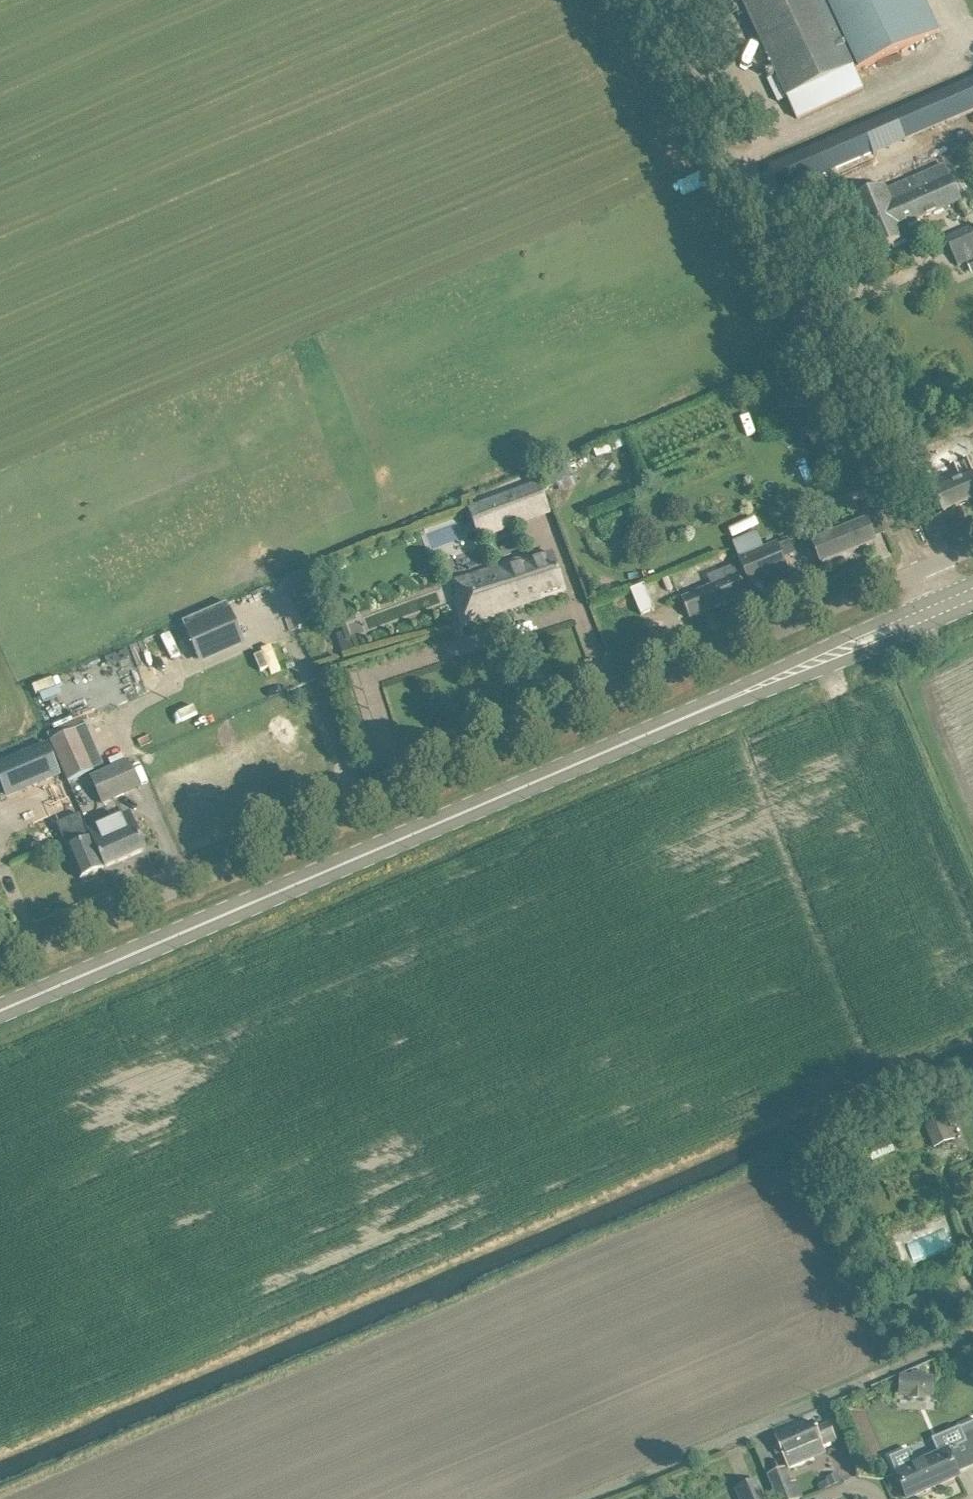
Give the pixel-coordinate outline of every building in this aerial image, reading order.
[(787,98),(831,78),(840,99),(863,88),(856,72),(926,39),(908,0),(741,0),(787,98)] [(972,109),(972,79),(771,166),(782,191),(972,109)] [(902,227),(960,202),(944,165),(887,190),(885,186),(849,201),(872,254),(907,239),(902,227)] [(945,239),(958,266),(972,260),(972,226),(945,239)] [(762,377),(746,384),(749,391),(765,384),(762,377)] [(972,453),(966,436),(933,450),(940,467),(972,453)] [(972,500),(972,475),(935,491),(919,456),(901,464),(913,494),(912,495),(922,518),(934,513),(932,508),(940,505),(943,512),(972,500)] [(570,461),(553,465),(556,482),(573,478),(570,461)] [(530,491),(473,512),(483,538),(540,517),(530,491)] [(821,564),(875,543),(866,523),(813,544),(821,564)] [(805,526),(794,530),(797,537),(808,533),(805,526)] [(739,559),(748,582),(785,567),(777,545),(739,559)] [(539,595),(563,587),(553,554),(529,562),(527,557),(448,583),(462,624),(541,599),(539,595)] [(747,594),(739,574),(737,569),(726,573),(729,579),(681,599),(689,618),(747,594)] [(631,590),(641,615),(655,610),(644,585),(631,590)] [(243,639),(232,615),(188,634),(199,659),(243,639)] [(344,636),(336,639),(342,656),(350,653),(355,651),(353,643),(347,645),(344,636)] [(68,782),(105,765),(84,720),(47,737),(68,782)] [(45,738),(0,756),(0,779),(3,786),(55,764),(45,738)] [(140,788),(128,761),(92,777),(103,804),(140,788)] [(77,804),(67,781),(55,786),(59,795),(45,801),(51,815),(77,804)] [(137,829),(130,813),(88,832),(104,869),(146,850),(137,829)] [(104,869),(88,832),(80,814),(56,824),(80,879),(104,869)] [(946,1117),(926,1126),(935,1148),(955,1140),(946,1117)] [(892,1141),(870,1150),(874,1161),(896,1152),(892,1141)] [(964,1182),(965,1185),(966,1187),(967,1190),(970,1191),(972,1193),(972,1172),(971,1173),(968,1174),(966,1176),(965,1179),(964,1182)] [(903,1373),(902,1393),(913,1393),(913,1396),(930,1397),(930,1394),(937,1394),(938,1374),(930,1374),(930,1371),(915,1370),(915,1373),(903,1373)] [(789,1468),(826,1453),(823,1446),(836,1441),(829,1423),(817,1428),(817,1426),(815,1427),(813,1422),(776,1437),(784,1457),(785,1457),(789,1468)] [(934,1487),(959,1476),(948,1450),(896,1473),(907,1498),(927,1490),(926,1488),(933,1485),(934,1487)] [(796,1482),(791,1484),(785,1469),(769,1476),(778,1498),(800,1498),(802,1498),(796,1482)] [(828,1481),(819,1484),(821,1490),(842,1481),(839,1472),(826,1478),(828,1481)] [(756,1481),(737,1489),(742,1498),(764,1498),(756,1481)]
